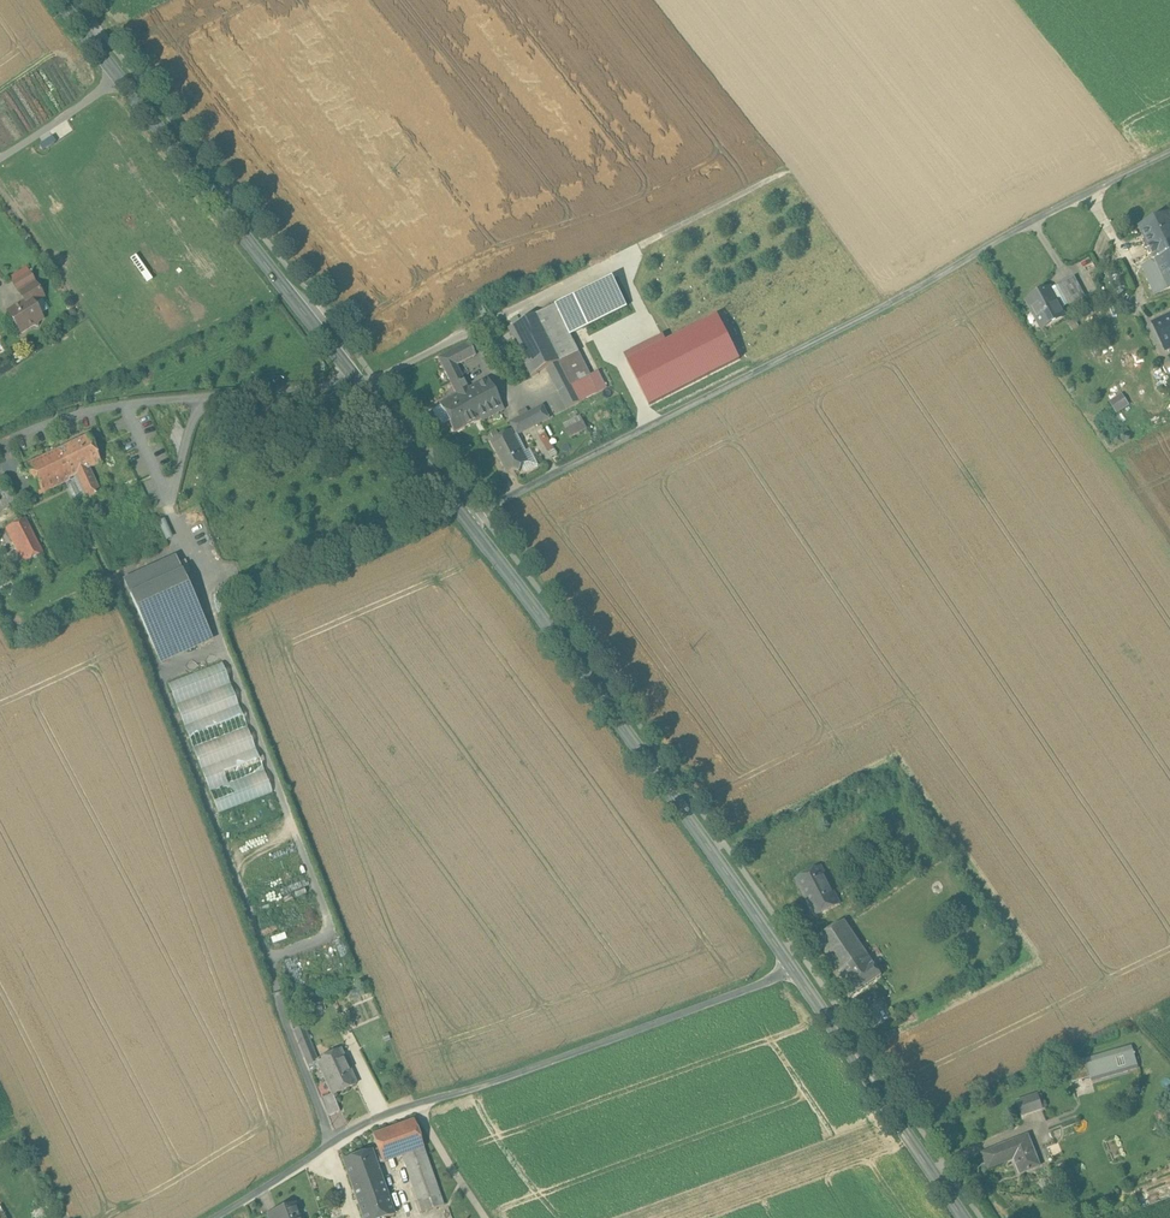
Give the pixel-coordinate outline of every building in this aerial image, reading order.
[(1139,226),(1149,248),(1169,239),(1169,216),(1168,213),(1139,226)] [(1149,248),(1155,262),(1156,262),(1161,274),(1157,276),(1164,291),(1169,288),(1169,239),(1149,248)] [(1155,262),(1143,267),(1155,295),(1164,291),(1157,276),(1161,274),(1156,262),(1155,262)] [(13,283),(19,293),(35,283),(29,273),(13,283)] [(1074,279),(1059,287),(1067,302),(1082,294),(1074,279)] [(44,297),(35,283),(19,293),(24,302),(29,299),(33,304),(42,298),(44,297)] [(1067,302),(1059,287),(1051,291),(1059,307),(1068,303),(1067,302)] [(1049,288),(1027,300),(1041,327),(1063,315),(1059,307),(1051,291),(1049,288)] [(49,309),(42,298),(33,304),(40,315),(49,309)] [(24,302),(8,312),(21,333),(33,325),(38,326),(39,322),(42,319),(40,315),(33,304),(29,299),(24,302)] [(591,376),(555,306),(539,314),(563,361),(565,359),(577,383),(591,376)] [(1150,316),(1153,323),(1169,315),(1169,309),(1169,307),(1150,316)] [(539,314),(508,329),(532,376),(547,369),(563,361),(539,314)] [(740,362),(719,315),(666,339),(664,336),(625,353),(647,404),(740,362)] [(1153,323),(1154,324),(1166,350),(1169,348),(1169,315),(1153,323)] [(1150,316),(1140,320),(1144,329),(1154,324),(1153,323),(1150,316)] [(469,343),(438,358),(452,385),(463,380),(456,366),(475,356),(469,343)] [(577,383),(565,359),(563,361),(547,369),(564,400),(582,391),(577,383)] [(476,410),(487,379),(468,389),(463,380),(452,385),(457,395),(467,414),(476,410)] [(487,379),(476,410),(481,419),(482,422),(504,410),(487,379)] [(582,391),(564,400),(568,408),(586,399),(582,391)] [(1117,413),(1130,405),(1123,392),(1109,400),(1117,413)] [(457,395),(439,403),(441,406),(432,411),(441,427),(449,422),(455,432),(481,419),(476,410),(467,414),(457,395)] [(543,405),(530,413),(536,425),(550,418),(543,405)] [(530,413),(511,422),(517,435),(536,425),(530,413)] [(581,421),(569,427),(573,434),(584,428),(581,421)] [(486,434),(488,439),(499,435),(497,430),(486,434)] [(511,430),(490,442),(507,473),(514,470),(519,472),(521,466),(528,462),(511,430)] [(546,432),(540,435),(547,450),(554,447),(546,432)] [(88,436),(57,450),(70,477),(74,475),(86,470),(101,463),(88,436)] [(27,465),(26,465),(40,494),(68,481),(67,479),(70,477),(57,450),(27,465)] [(101,494),(91,471),(88,473),(86,470),(74,475),(86,501),(101,494)] [(17,502),(4,477),(0,478),(0,511),(17,502)] [(25,518),(6,528),(10,537),(30,527),(25,518)] [(30,527),(10,537),(14,545),(34,535),(30,527)] [(43,553),(34,535),(14,545),(23,562),(43,553)] [(176,557),(123,581),(160,665),(211,643),(211,639),(176,557)] [(222,663),(168,684),(219,814),(273,794),(222,663)] [(821,866),(795,879),(814,917),(840,904),(821,866)] [(881,975),(844,920),(816,939),(845,982),(842,984),(850,996),(881,975)] [(304,1026),(294,1029),(297,1037),(307,1033),(304,1026)] [(315,1052),(307,1033),(297,1037),(305,1057),(315,1052)] [(1132,1044),(1121,1048),(1128,1070),(1138,1067),(1132,1044)] [(1121,1048),(1095,1055),(1101,1077),(1128,1070),(1121,1048)] [(340,1049),(318,1059),(317,1060),(318,1061),(333,1093),(333,1094),(356,1083),(340,1049)] [(315,1052),(305,1057),(308,1065),(318,1061),(317,1060),(318,1059),(315,1052)] [(1101,1077),(1095,1055),(1086,1058),(1091,1076),(1092,1080),(1101,1077)] [(1086,1058),(1076,1060),(1078,1065),(1082,1079),(1091,1076),(1086,1058)] [(1078,1065),(1068,1068),(1072,1082),(1082,1079),(1078,1065)] [(333,1093),(321,1098),(328,1116),(340,1111),(333,1094),(333,1093)] [(1037,1095),(1017,1101),(1022,1115),(1041,1108),(1037,1095)] [(414,1119),(373,1134),(378,1148),(383,1162),(402,1156),(424,1148),(414,1119)] [(1028,1136),(983,1153),(988,1165),(1013,1155),(1020,1172),(1039,1165),(1028,1136)] [(372,1150),(343,1160),(353,1189),(382,1179),(377,1164),(383,1162),(378,1148),(372,1150)] [(424,1148),(402,1156),(422,1212),(444,1205),(424,1148)] [(1129,1181),(1135,1196),(1140,1208),(1169,1197),(1169,1166),(1129,1181)] [(353,1189),(363,1217),(384,1217),(395,1214),(382,1179),(353,1189)] [(1135,1196),(1125,1200),(1130,1212),(1140,1208),(1135,1196)] [(276,1211),(278,1217),(299,1217),(294,1205),(276,1211)]
